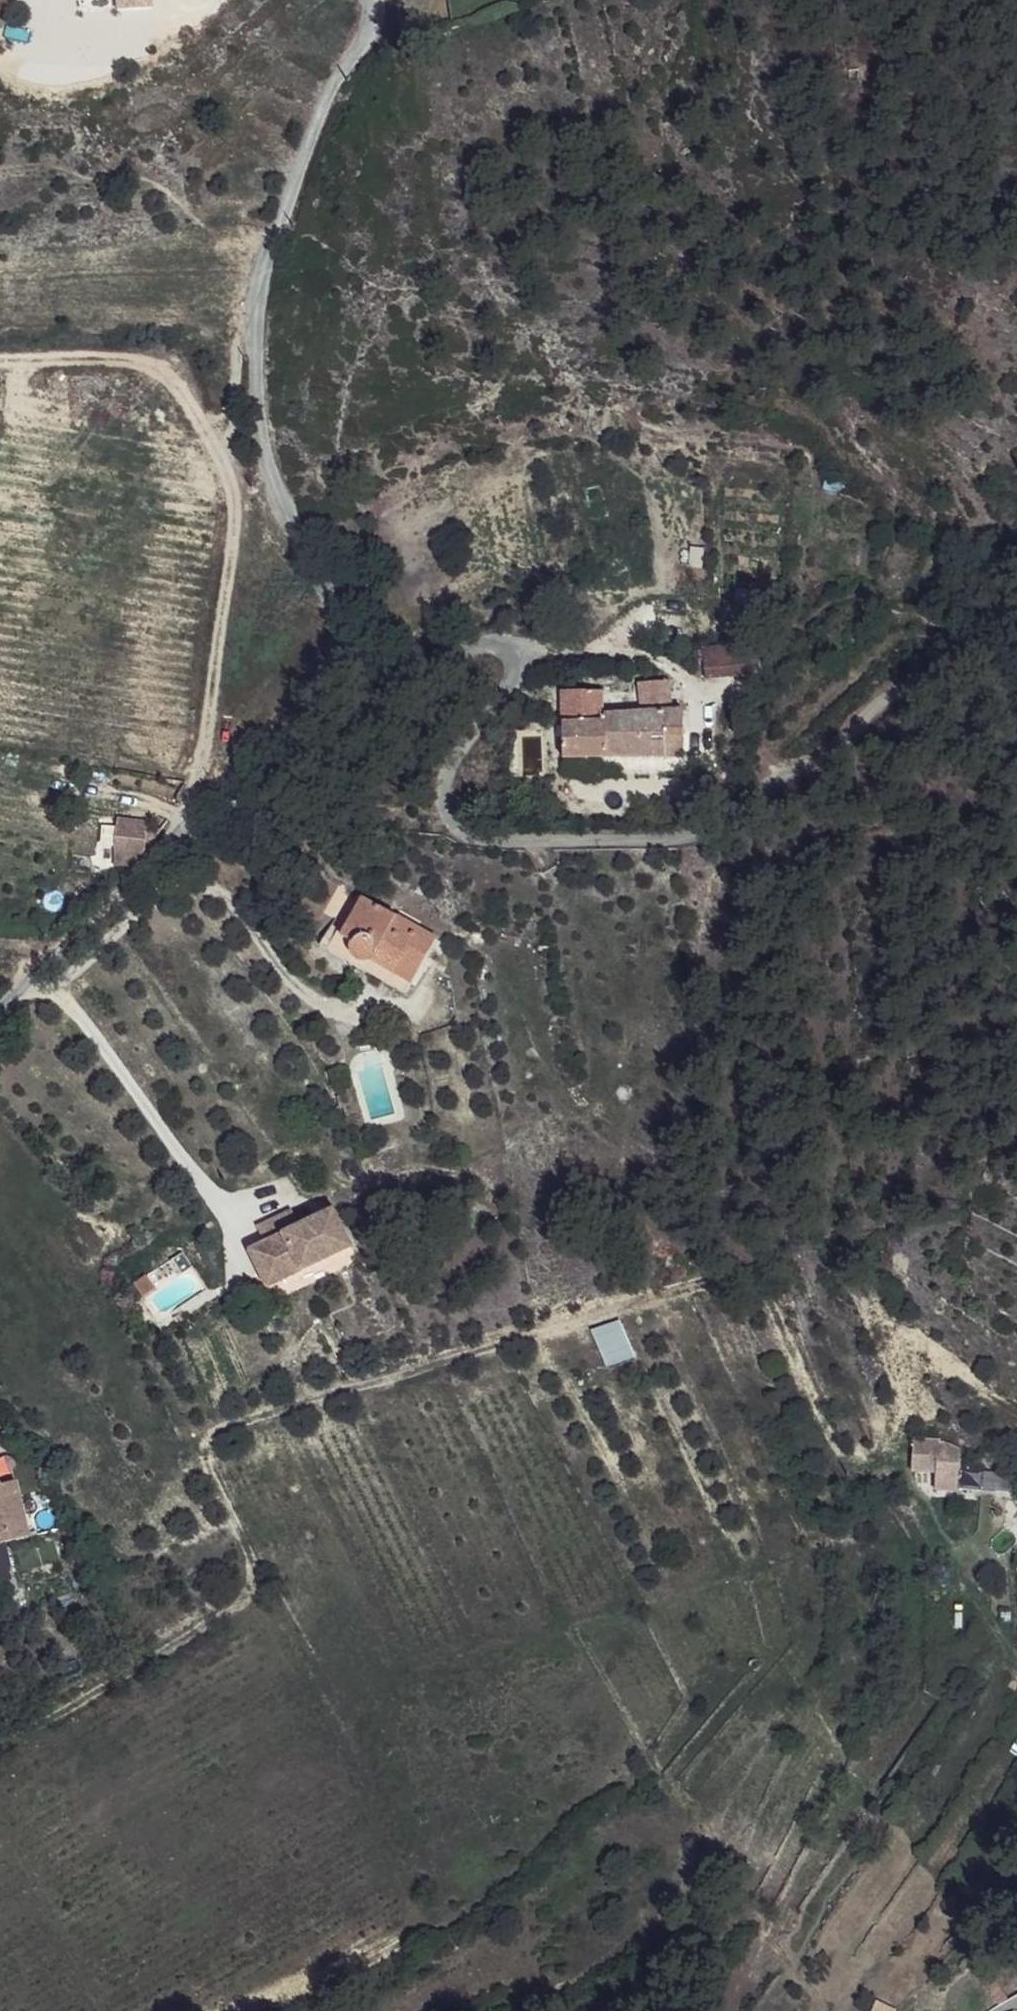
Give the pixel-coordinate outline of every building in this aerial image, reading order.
[(715,649),(715,654),(763,658),(765,646),(717,641),(716,645),(715,649)] [(716,645),(708,643),(705,653),(715,654),(715,649),(716,645)] [(715,654),(705,653),(705,661),(715,662),(715,654)] [(763,658),(715,654),(715,662),(713,666),(760,672),(763,658)] [(605,691),(565,693),(570,763),(691,755),(689,709),(675,709),(674,679),(646,679),(647,709),(606,712),(605,691)] [(162,835),(123,834),(124,849),(144,851),(162,835)] [(328,934),(407,985),(444,932),(370,885),(351,911),(343,908),(328,934)] [(301,1208),(293,1210),(297,1227),(306,1225),(301,1208)] [(293,1210),(260,1218),(265,1232),(274,1256),(281,1275),(347,1256),(341,1241),(324,1248),(317,1223),(306,1225),(297,1227),(293,1210)] [(348,1215),(317,1223),(324,1248),(341,1241),(347,1256),(359,1253),(348,1215)] [(265,1232),(248,1238),(258,1264),(274,1256),(265,1232)] [(274,1256),(258,1264),(264,1280),(281,1275),(274,1256)] [(605,1369),(634,1359),(621,1320),(591,1329),(605,1369)] [(946,1448),(921,1445),(918,1467),(944,1473),(946,1448)] [(30,1534),(14,1479),(0,1483),(0,1541),(30,1534)]
